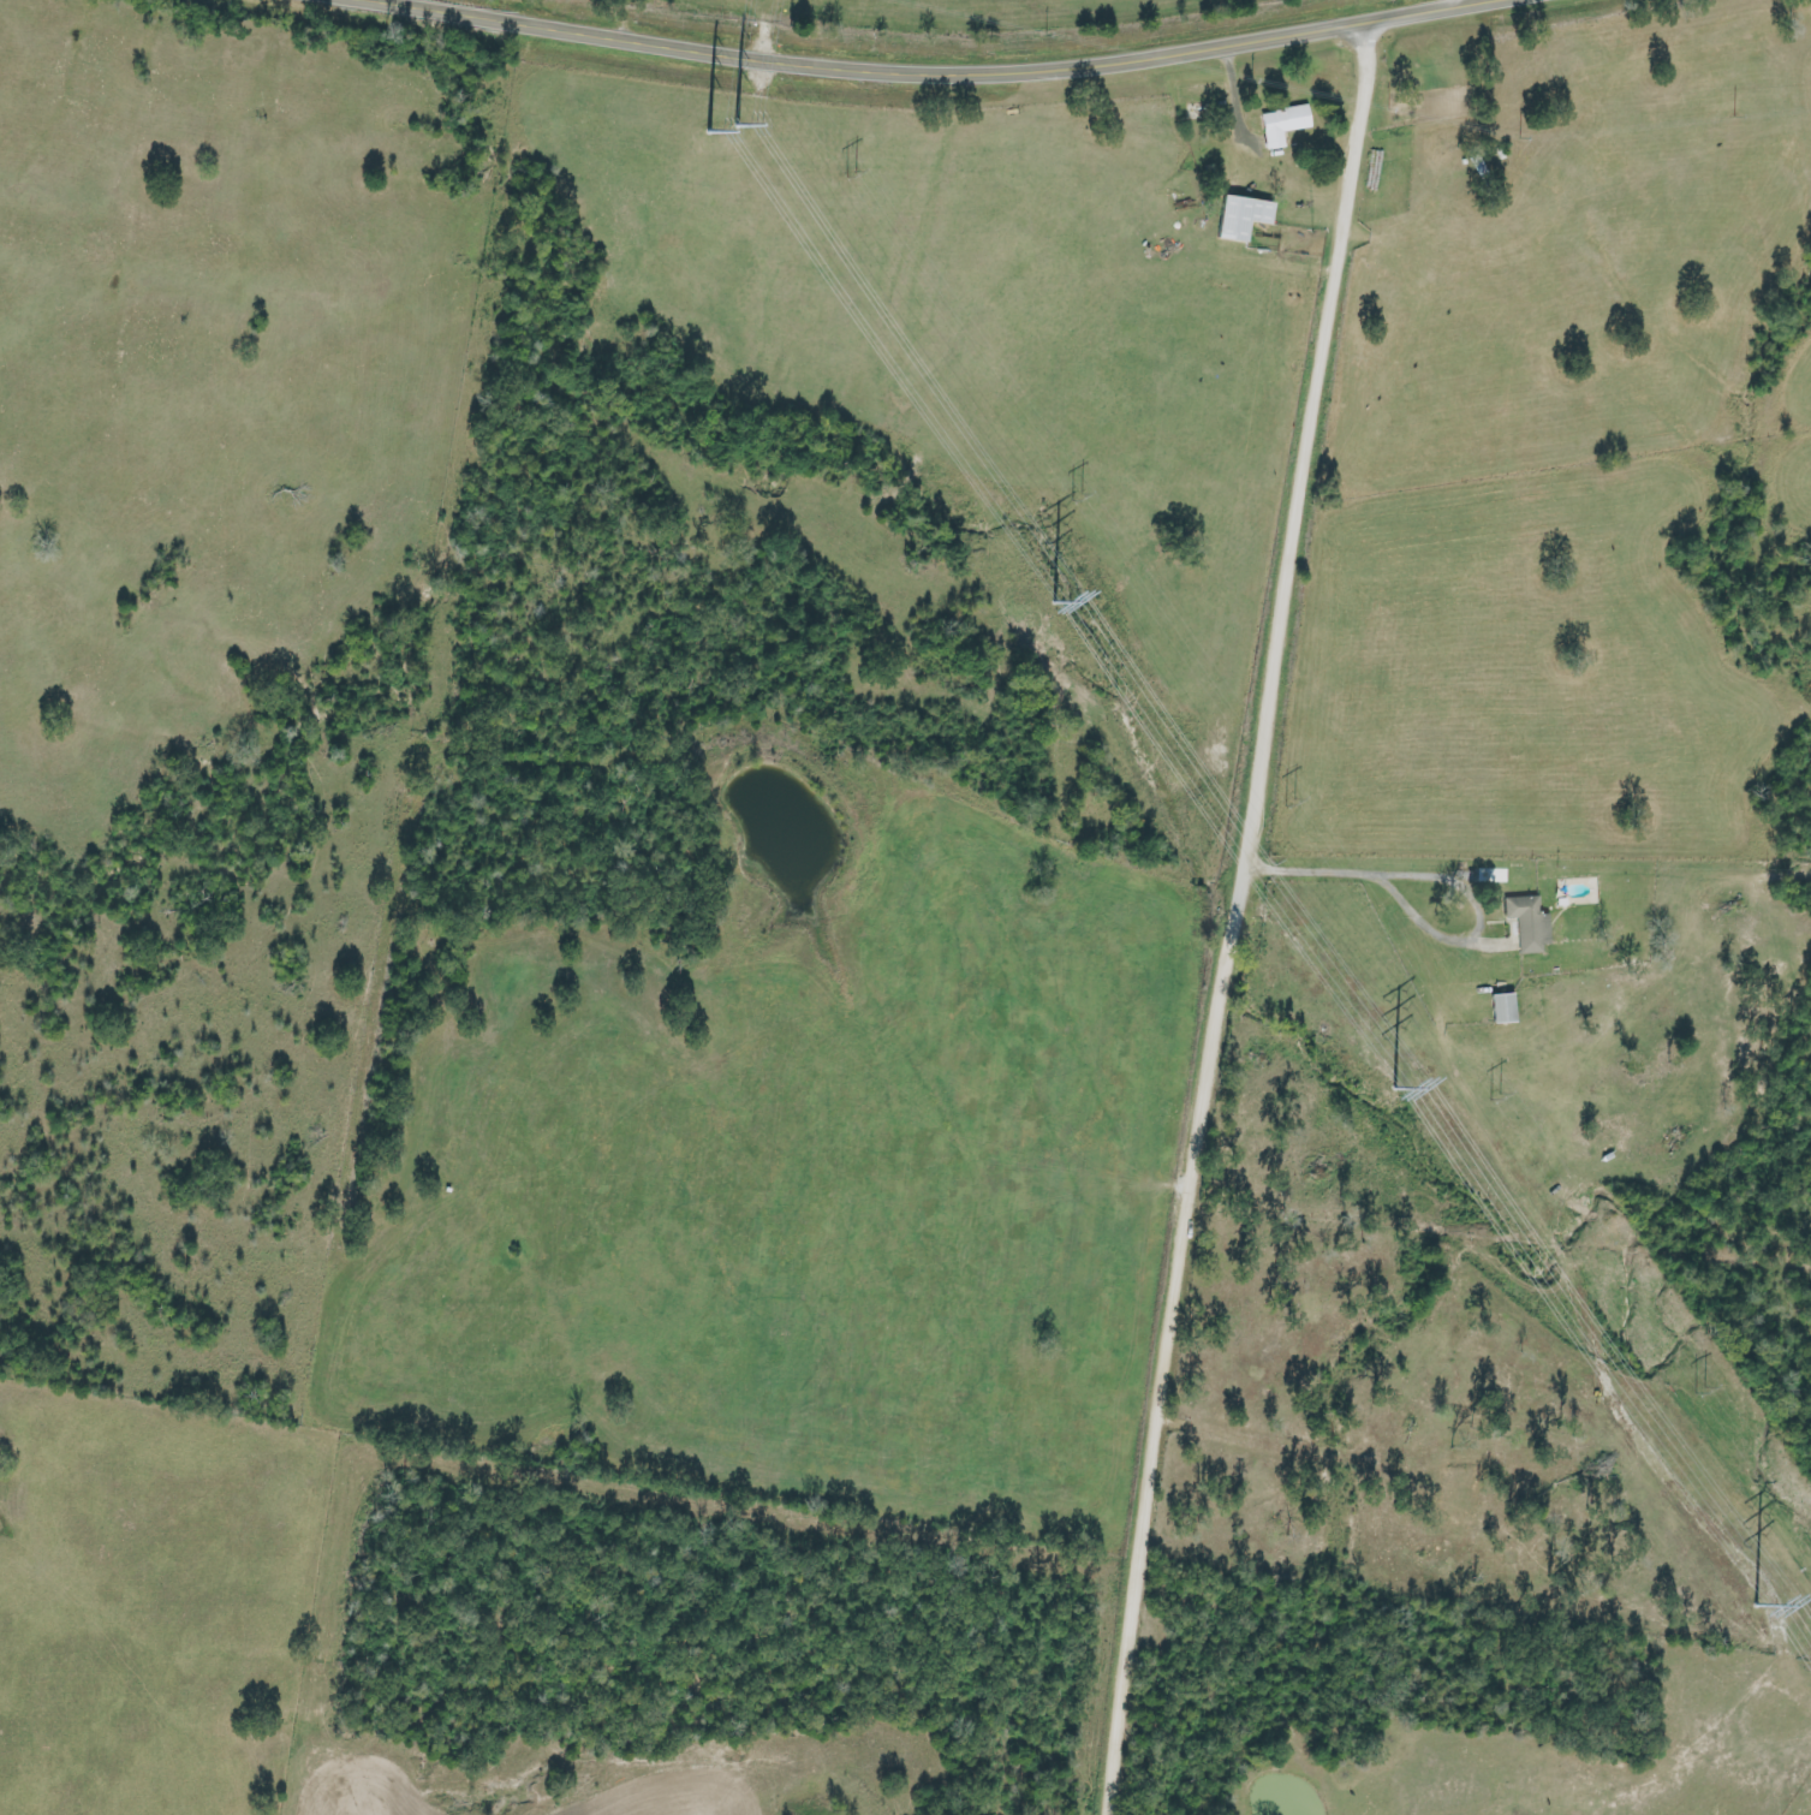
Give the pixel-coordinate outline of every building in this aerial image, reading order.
[(1266,150),(1285,148),(1283,132),(1310,129),(1308,107),(1262,112),(1266,150)] [(1217,239),(1247,243),(1250,223),(1271,226),(1275,203),(1224,195),(1217,239)] [(1519,954),(1543,952),(1542,945),(1551,944),(1549,914),(1540,914),(1539,896),(1505,898),(1506,920),(1516,919),(1519,954)] [(1493,1023),(1516,1022),(1514,994),(1492,995),(1493,1023)]
